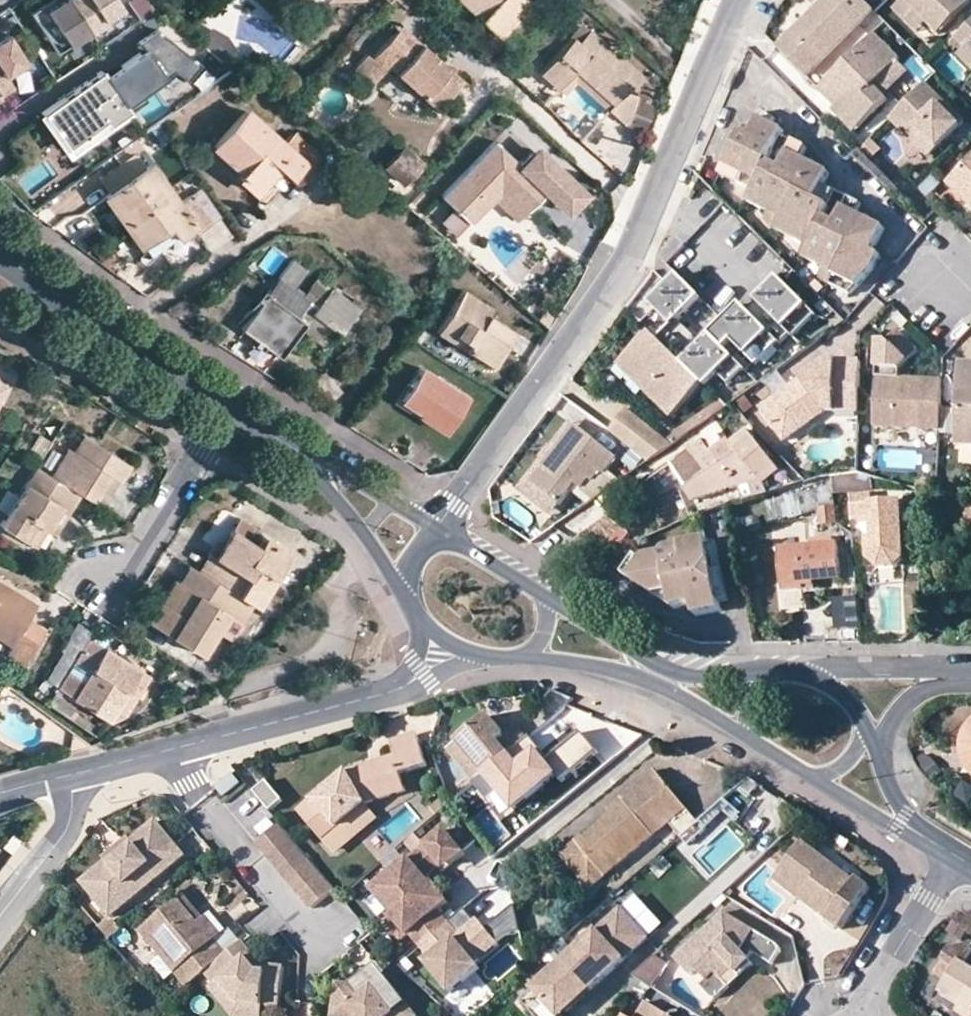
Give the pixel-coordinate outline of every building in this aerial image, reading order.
[(68,0),(61,0),(45,10),(40,3),(28,11),(53,51),(86,29),(68,0)] [(86,29),(116,9),(110,0),(68,0),(86,29)] [(150,7),(145,0),(124,0),(135,17),(150,7)] [(409,10),(418,0),(398,0),(409,10)] [(498,37),(508,26),(529,4),(525,0),(457,0),(498,37)] [(529,4),(508,26),(518,33),(546,2),(544,0),(525,0),(529,4)] [(866,0),(816,0),(773,42),(803,72),(871,4),(866,0)] [(925,18),(907,0),(895,0),(890,5),(914,28),(925,18)] [(925,18),(936,28),(965,0),(907,0),(925,18)] [(952,34),(964,46),(957,53),(970,68),(970,14),(952,34)] [(587,27),(579,21),(567,33),(571,36),(576,40),(587,27)] [(408,40),(413,35),(400,24),(395,29),(408,40)] [(215,25),(201,45),(220,62),(237,47),(225,31),(215,25)] [(630,91),(642,78),(587,27),(576,40),(571,36),(538,72),(557,87),(572,69),(609,103),(606,108),(622,123),(626,120),(633,100),(635,96),(630,91)] [(857,124),(886,95),(875,82),(901,57),(873,28),(815,85),(829,98),(836,92),(840,97),(835,102),(857,124)] [(413,35),(408,40),(395,29),(367,62),(380,73),(385,69),(391,74),(431,110),(460,78),(445,65),(441,69),(430,59),(434,54),(413,35)] [(4,35),(0,38),(0,93),(12,87),(4,75),(23,63),(4,35)] [(441,69),(445,65),(434,54),(430,59),(441,69)] [(563,93),(573,82),(578,86),(604,110),(606,108),(609,103),(572,69),(557,87),(563,93)] [(37,117),(65,154),(127,112),(100,73),(37,117)] [(929,151),(963,117),(925,78),(889,115),(899,126),(902,125),(929,151)] [(833,103),(835,102),(840,97),(836,92),(829,98),(833,103)] [(644,132),(653,108),(633,100),(626,120),(622,123),(644,132)] [(830,202),(818,197),(826,181),(830,171),(801,157),(805,145),(780,134),(773,150),(762,145),(771,125),(775,118),(755,109),(743,133),(736,131),(716,171),(749,188),(745,198),(758,205),(777,214),(771,226),(786,232),(804,242),(800,252),(814,259),(832,268),(825,280),(847,290),(875,266),(882,250),(876,247),(886,224),(857,210),(862,199),(837,187),(830,202)] [(316,156),(291,133),(280,144),(244,111),(215,144),(241,167),(235,173),(254,190),(275,167),(285,177),(299,161),(306,166),(316,156)] [(782,130),(771,125),(762,145),(773,150),(780,134),(782,130)] [(398,140),(377,162),(398,182),(419,159),(398,140)] [(469,222),(491,197),(501,186),(525,207),(542,188),(557,172),(531,148),(517,163),(492,141),(440,196),(469,222)] [(235,173),(241,167),(215,144),(210,150),(235,173)] [(947,179),(964,198),(970,193),(970,194),(970,154),(947,179)] [(197,189),(176,204),(146,163),(102,194),(139,246),(145,255),(172,235),(189,223),(195,232),(217,218),(197,189)] [(285,177),(275,167),(254,190),(265,199),(285,177)] [(564,208),(582,188),(560,168),(557,172),(542,188),(564,208)] [(818,197),(830,202),(837,187),(826,181),(818,197)] [(501,186),(491,197),(515,218),(525,207),(501,186)] [(758,205),(756,211),(771,226),(777,214),(758,205)] [(786,232),(783,239),(798,253),(800,252),(804,242),(786,232)] [(316,280),(304,296),(291,289),(304,269),(289,259),(239,327),(278,355),(309,314),(337,333),(366,294),(352,284),(343,298),(316,280)] [(825,280),(832,268),(814,259),(810,266),(825,280)] [(680,342),(670,332),(681,321),(703,299),(679,276),(651,304),(658,312),(644,325),(651,333),(670,351),(680,342)] [(757,302),(770,314),(762,304),(776,292),(800,319),(787,331),(796,339),(818,316),(779,279),(757,302)] [(491,367),(513,331),(486,314),(490,308),(462,290),(437,332),(452,342),(491,367)] [(749,310),(747,312),(773,337),(782,328),(770,314),(757,302),(755,304),(756,306),(750,312),(749,310)] [(694,355),(684,365),(705,385),(708,388),(720,376),(730,386),(746,370),(727,351),(734,344),(758,367),(780,345),(773,337),(747,312),(741,307),(704,344),(694,355)] [(670,332),(680,342),(694,355),(704,344),(681,321),(670,332)] [(898,364),(915,347),(894,327),(884,337),(875,337),(873,371),(897,373),(898,364)] [(684,365),(670,351),(651,333),(619,365),(672,417),(705,385),(684,365)] [(835,411),(835,396),(858,395),(859,356),(826,356),(759,406),(784,438),(820,412),(835,411)] [(957,356),(952,439),(970,440),(970,357),(957,356)] [(400,399),(418,410),(416,414),(443,430),(464,396),(419,368),(400,399)] [(917,374),(917,384),(897,383),(897,373),(873,371),(870,421),(937,426),(939,375),(917,374)] [(917,384),(917,374),(897,373),(897,383),(917,384)] [(835,396),(835,411),(857,411),(858,395),(835,396)] [(726,406),(720,400),(667,439),(673,444),(726,406)] [(625,407),(608,427),(650,460),(673,444),(667,439),(625,407)] [(554,454),(557,457),(553,463),(549,460),(531,484),(560,506),(579,484),(584,487),(590,479),(595,481),(603,472),(605,472),(618,456),(575,425),(554,454)] [(731,452),(727,455),(691,480),(681,484),(692,501),(729,490),(772,477),(779,472),(750,436),(730,450),(731,452)] [(76,493),(89,501),(105,475),(117,481),(127,464),(82,437),(71,452),(66,448),(49,476),(76,493)] [(681,484),(691,480),(727,455),(731,452),(730,450),(724,444),(675,476),(681,484)] [(557,457),(554,454),(549,460),(553,463),(557,457)] [(34,466),(0,521),(0,527),(32,545),(42,528),(56,505),(65,509),(76,493),(49,476),(34,466)] [(668,525),(690,517),(674,485),(654,496),(668,525)] [(766,500),(769,521),(817,512),(818,524),(812,524),(813,540),(837,537),(835,522),(830,486),(766,500)] [(871,492),(851,493),(851,502),(872,501),(871,492)] [(872,501),(851,502),(852,514),(861,523),(873,523),(874,537),(868,537),(869,559),(880,568),(897,567),(904,558),(904,542),(892,535),(892,522),(902,514),(902,500),(872,501)] [(42,528),(51,534),(65,509),(56,505),(42,528)] [(273,576),(266,571),(280,548),(260,536),(255,544),(247,539),(254,527),(240,518),(213,558),(203,575),(249,603),(254,607),(273,576)] [(597,527),(590,524),(568,538),(575,542),(597,527)] [(620,542),(597,527),(575,542),(592,552),(620,542)] [(707,541),(679,546),(678,548),(662,551),(662,553),(646,557),(643,561),(629,580),(654,597),(669,593),(672,609),(691,605),(694,617),(721,612),(707,541)] [(810,587),(811,581),(839,578),(836,544),(779,549),(784,589),(810,587)] [(266,571),(273,576),(287,552),(280,548),(266,571)] [(213,558),(208,555),(198,571),(203,575),(213,558)] [(643,561),(634,557),(621,575),(629,580),(643,561)] [(161,602),(147,621),(198,653),(212,629),(226,638),(249,603),(203,575),(198,571),(187,565),(177,582),(182,585),(168,607),(161,602)] [(161,602),(168,607),(182,585),(177,582),(174,580),(161,602)] [(8,645),(4,651),(22,662),(37,636),(20,626),(26,617),(34,603),(0,582),(0,640),(8,645)] [(669,593),(654,597),(672,609),(669,593)] [(26,617),(20,626),(37,636),(42,628),(26,617)] [(68,673),(57,689),(106,720),(123,714),(147,676),(88,640),(74,663),(87,670),(80,680),(68,673)] [(74,663),(68,673),(80,680),(87,670),(74,663)] [(515,772),(520,779),(572,737),(554,716),(525,740),(504,758),(515,772)] [(511,734),(505,738),(497,728),(489,718),(459,744),(485,774),(504,758),(525,740),(517,729),(511,734)] [(511,734),(502,723),(497,728),(505,738),(511,734)] [(324,841),(365,805),(406,792),(401,774),(426,766),(416,735),(391,743),(395,755),(347,771),(299,811),(324,841)] [(485,774),(459,744),(449,752),(475,782),(485,774)] [(238,781),(230,772),(213,786),(221,796),(238,781)] [(685,814),(657,775),(622,801),(626,806),(611,816),(576,842),(602,876),(666,828),(676,840),(688,830),(693,826),(685,814)] [(279,799),(263,779),(251,789),(268,808),(279,799)] [(733,812),(748,799),(739,788),(724,801),(733,812)] [(446,807),(441,801),(432,808),(438,815),(446,807)] [(608,811),(611,816),(626,806),(622,801),(608,811)] [(324,841),(337,857),(379,822),(365,805),(324,841)] [(125,845),(124,853),(116,858),(109,858),(104,862),(82,881),(109,915),(135,893),(127,883),(148,863),(157,875),(181,854),(154,821),(128,842),(125,845)] [(335,889),(280,824),(258,842),(313,907),(335,889)] [(468,851),(447,826),(427,844),(443,862),(452,863),(468,851)] [(776,870),(802,888),(796,897),(835,926),(849,937),(880,897),(866,887),(864,890),(851,881),(798,839),(776,870)] [(576,842),(560,854),(585,889),(602,876),(576,842)] [(443,862),(427,844),(374,889),(392,912),(433,881),(427,874),(443,862)] [(157,875),(148,863),(127,883),(135,893),(157,875)] [(796,897),(802,888),(776,870),(769,877),(796,897)] [(409,930),(419,942),(432,931),(448,919),(440,907),(450,899),(435,880),(433,881),(392,912),(386,918),(401,937),(409,930)] [(141,928),(162,954),(176,970),(187,984),(203,971),(223,953),(212,938),(197,921),(177,898),(141,928)] [(552,1015),(557,1015),(646,939),(620,910),(564,959),(566,964),(559,970),(555,966),(528,988),(552,1015)] [(224,928),(210,912),(203,917),(217,934),(224,928)] [(732,971),(712,947),(726,935),(743,954),(749,949),(766,959),(775,945),(722,912),(673,954),(710,996),(734,974),(732,971)] [(203,917),(197,921),(212,938),(217,934),(203,917)] [(474,967),(471,963),(465,956),(490,937),(477,919),(457,933),(449,919),(432,931),(419,942),(428,956),(424,959),(445,989),(474,967)] [(726,935),(712,947),(732,971),(746,959),(743,954),(726,935)] [(495,943),(490,937),(465,956),(471,963),(495,943)] [(218,978),(238,1000),(228,1009),(234,1015),(245,1015),(262,1015),(263,1007),(279,1008),(283,966),(265,966),(257,972),(245,956),(251,952),(240,939),(223,953),(203,971),(213,983),(218,978)] [(967,944),(954,947),(939,970),(952,978),(944,991),(960,1002),(970,1008),(970,947),(967,944)] [(251,952),(245,956),(257,972),(265,966),(251,952)] [(663,963),(650,955),(627,974),(630,976),(649,987),(663,963)] [(555,966),(559,970),(566,964),(564,959),(555,966)] [(347,983),(330,983),(329,1015),(413,1015),(414,1015),(385,971),(379,962),(347,983)] [(213,983),(208,986),(228,1009),(238,1000),(218,978),(213,983)] [(640,1001),(631,1015),(666,1015),(640,1001)] [(956,1009),(969,1015),(970,1015),(970,1008),(960,1002),(956,1009)]
